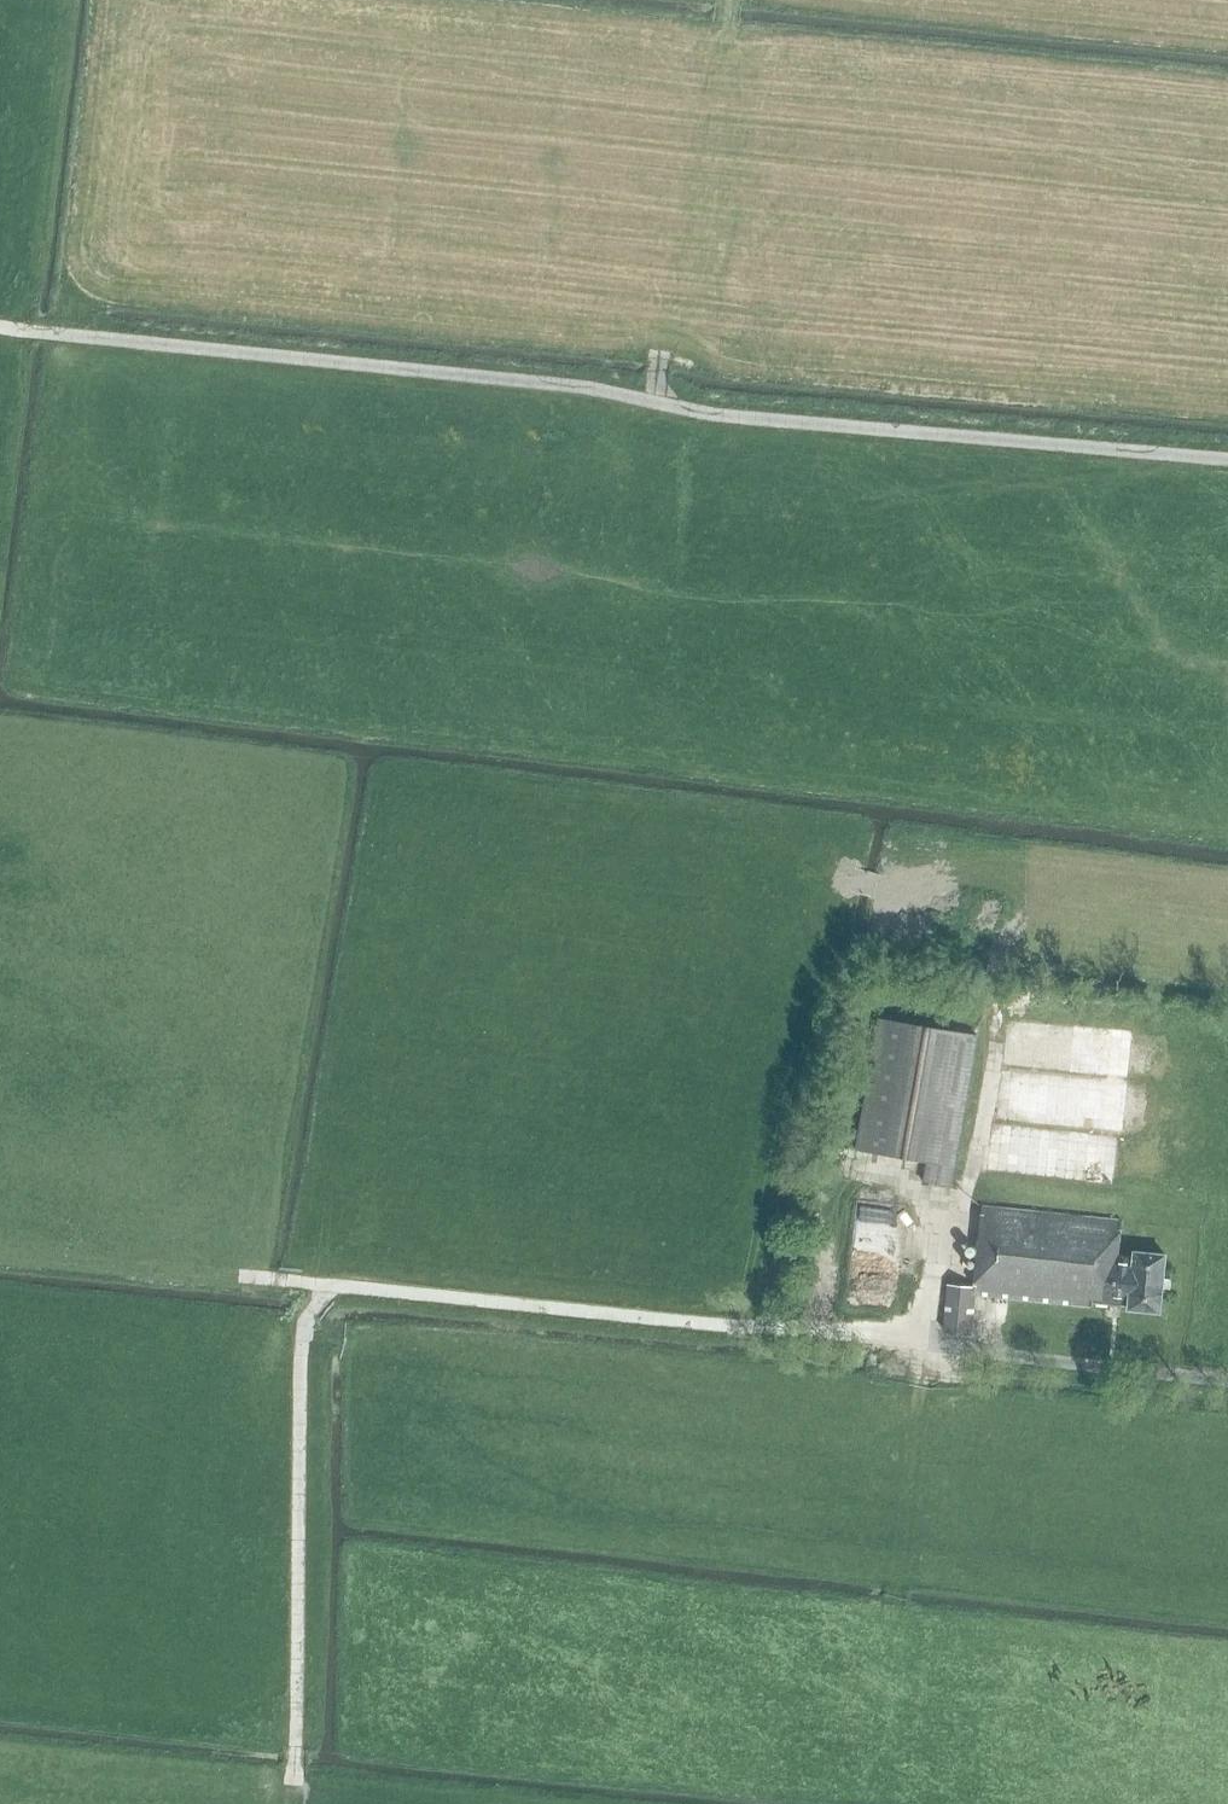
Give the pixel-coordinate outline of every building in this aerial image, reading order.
[(975,1040),(877,1023),(854,1152),(926,1164),(923,1185),(949,1189),(975,1040)] [(1121,1223),(980,1209),(972,1289),(946,1286),(942,1329),(948,1335),(969,1337),(974,1296),(1092,1308),(1092,1304),(1128,1307),(1128,1311),(1159,1314),(1165,1256),(1134,1253),(1134,1259),(1117,1257),(1121,1223)]
